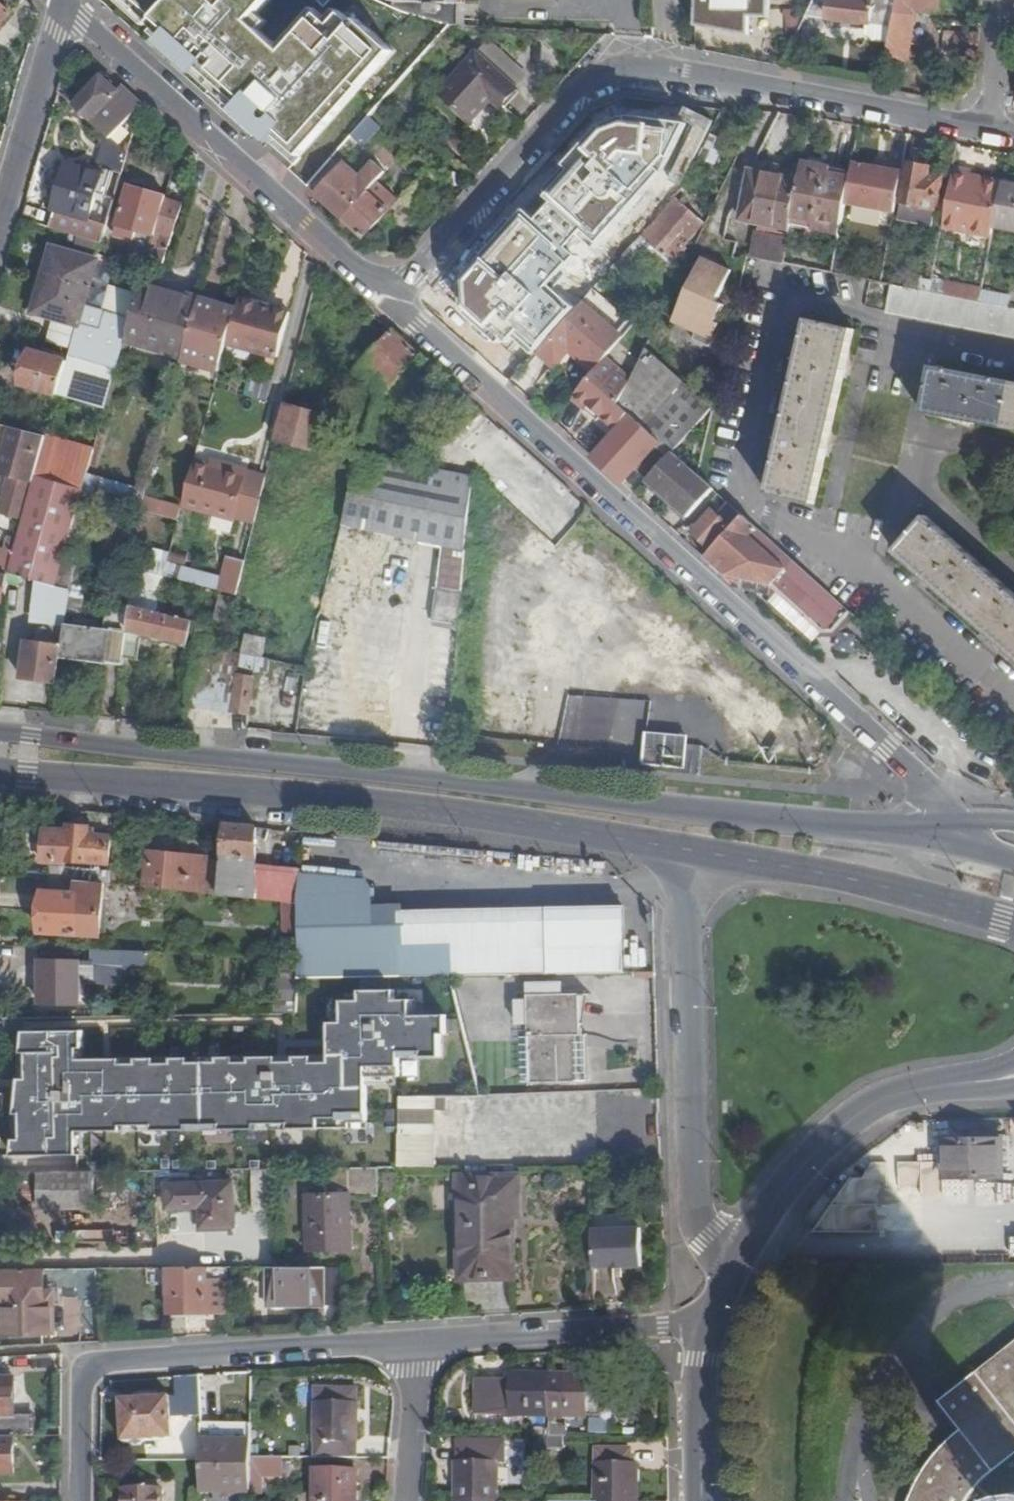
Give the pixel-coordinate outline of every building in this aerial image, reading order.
[(119,15),(292,166),(301,157),(395,50),(353,14),(348,19),(332,7),(323,16),(308,3),(272,40),(259,29),(267,19),(259,12),(271,0),(101,0),(119,15)] [(397,9),(406,12),(408,13),(452,29),(461,30),(461,9),(465,8),(465,0),(397,0),(397,9)] [(698,30),(753,42),(755,14),(775,15),(775,0),(700,0),(698,30)] [(806,20),(830,22),(832,0),(816,0),(806,20)] [(830,22),(872,27),(872,19),(893,21),(897,0),(832,0),(830,22)] [(885,60),(908,65),(917,16),(947,16),(947,0),(897,0),(893,21),(885,60)] [(0,5),(0,31),(13,16),(0,5)] [(489,44),(478,56),(517,92),(527,80),(489,44)] [(517,92),(478,56),(442,96),(472,123),(492,102),(501,109),(517,92)] [(87,121),(112,143),(143,110),(122,92),(118,96),(103,83),(76,111),(87,121)] [(456,309),(494,343),(511,342),(531,355),(533,353),(537,349),(574,307),(547,286),(578,254),(566,245),(578,233),(592,245),(655,172),(661,173),(686,123),(623,114),(594,129),(561,164),(565,169),(540,194),(546,202),(533,215),(520,205),(457,277),(456,309)] [(703,162),(712,167),(723,145),(713,140),(703,162)] [(118,149),(114,145),(108,164),(113,166),(118,149)] [(108,164),(105,177),(67,166),(53,214),(56,215),(52,232),(86,242),(104,248),(129,159),(118,149),(113,166),(108,164)] [(901,220),(934,227),(936,211),(937,212),(943,184),(928,181),(930,169),(924,168),(927,153),(914,150),(910,166),(909,165),(903,204),(904,205),(901,220)] [(795,207),(800,182),(781,178),(783,166),(755,161),(753,173),(751,173),(742,221),(761,224),(791,230),(795,207)] [(877,162),(876,169),(887,172),(888,164),(877,162)] [(876,169),(855,165),(852,176),(852,181),(847,206),(895,216),(905,167),(888,164),(887,172),(876,169)] [(832,172),(803,166),(800,182),(795,207),(815,212),(812,230),(841,236),(842,230),(847,206),(852,181),(831,178),(832,172)] [(973,172),(955,169),(944,229),(993,238),(995,228),(1003,186),(972,180),(973,172)] [(350,227),(366,241),(399,204),(378,185),(369,195),(343,172),(318,199),(345,223),(340,229),(346,234),(350,227)] [(852,176),(832,172),(831,178),(852,181),(852,176)] [(1003,186),(995,228),(1013,232),(1013,187),(1004,185),(1003,186)] [(145,200),(147,195),(130,191),(128,196),(145,200)] [(167,203),(167,200),(147,195),(145,200),(128,196),(126,204),(119,228),(120,229),(118,236),(136,241),(131,253),(151,259),(158,235),(167,203)] [(673,204),(663,217),(648,233),(640,241),(635,248),(666,276),(689,251),(685,248),(695,237),(688,231),(698,218),(677,200),(673,204)] [(185,209),(169,204),(167,203),(158,235),(159,236),(165,238),(154,271),(163,274),(185,209)] [(761,224),(753,261),(784,267),(791,230),(761,224)] [(104,248),(86,242),(82,253),(101,258),(104,248)] [(36,315),(81,329),(100,264),(54,250),(36,315)] [(674,318),(711,335),(724,308),(715,304),(727,277),(699,264),(674,318)] [(916,280),(914,291),(924,293),(926,282),(916,280)] [(926,282),(924,293),(932,294),(934,284),(926,282)] [(934,284),(932,294),(981,303),(982,293),(983,290),(934,282),(934,284)] [(128,342),(149,349),(164,295),(143,289),(132,325),(128,342)] [(893,289),(888,315),(1013,339),(1013,312),(893,289)] [(167,293),(165,293),(164,295),(149,349),(186,358),(201,305),(167,295),(167,293)] [(982,293),(981,303),(1010,309),(1012,299),(982,293)] [(625,340),(580,300),(574,307),(537,349),(557,369),(573,351),(597,372),(606,361),(625,340)] [(242,302),(239,313),(230,347),(280,361),(292,316),(242,302)] [(201,305),(186,358),(222,368),(221,372),(223,373),(230,347),(239,313),(237,312),(236,315),(201,305)] [(77,345),(74,354),(71,366),(62,400),(108,414),(128,342),(132,325),(121,322),(115,341),(103,338),(81,332),(77,345)] [(816,507),(856,333),(809,322),(769,496),(816,507)] [(423,361),(396,337),(359,378),(385,401),(423,361)] [(537,349),(533,353),(553,373),(557,369),(537,349)] [(617,433),(593,460),(625,488),(639,472),(650,482),(674,455),(713,410),(647,350),(630,388),(622,408),(632,417),(617,433)] [(25,390),(62,400),(71,366),(35,356),(25,390)] [(597,372),(573,399),(587,413),(591,408),(603,419),(617,433),(632,417),(622,408),(630,388),(618,378),(621,374),(606,361),(597,372)] [(933,368),(924,416),(1013,433),(1013,384),(933,368)] [(459,443),(485,417),(469,403),(443,429),(459,443)] [(591,408),(587,413),(599,424),(603,419),(591,408)] [(318,455),(328,421),(289,410),(280,444),(318,455)] [(16,452),(39,458),(40,459),(44,444),(20,437),(16,452)] [(33,618),(69,626),(69,618),(72,595),(58,590),(65,567),(84,498),(87,486),(95,460),(48,447),(39,482),(38,482),(12,577),(39,585),(42,586),(33,618)] [(35,472),(39,458),(16,452),(12,465),(18,467),(35,472)] [(674,455),(650,482),(691,517),(714,491),(698,476),(674,455)] [(344,525),(376,533),(394,463),(361,457),(344,525)] [(227,467),(215,464),(214,470),(226,474),(227,467)] [(197,466),(185,509),(237,523),(250,474),(227,467),(226,474),(214,470),(197,466)] [(22,520),(35,472),(18,467),(4,515),(22,520)] [(87,486),(84,498),(106,504),(109,492),(87,486)] [(109,492),(106,504),(143,514),(146,502),(109,492)] [(162,519),(166,507),(146,502),(143,514),(162,519)] [(182,524),(185,512),(166,507),(162,519),(182,524)] [(732,530),(733,531),(744,518),(739,513),(728,525),(713,512),(694,535),(713,552),(732,530)] [(733,531),(707,561),(727,579),(774,589),(776,587),(826,633),(835,632),(851,614),(744,518),(733,531)] [(929,518),(897,554),(1013,657),(1013,593),(929,518)] [(10,549),(0,546),(0,566),(5,567),(10,549)] [(443,548),(435,618),(459,621),(467,551),(443,548)] [(141,550),(136,594),(161,599),(165,582),(170,566),(172,557),(141,550)] [(239,600),(247,565),(231,560),(225,581),(222,595),(239,600)] [(222,595),(225,581),(170,566),(165,582),(222,595)] [(58,590),(72,595),(80,571),(65,567),(58,590)] [(10,597),(11,580),(0,577),(0,596),(10,597)] [(136,594),(134,609),(156,615),(161,599),(136,594)] [(9,607),(10,597),(0,596),(0,606),(9,607)] [(108,635),(130,638),(134,609),(112,607),(108,635)] [(130,638),(129,640),(153,644),(154,640),(156,632),(169,635),(168,643),(189,647),(194,624),(173,621),(173,619),(156,615),(134,609),(130,638)] [(68,629),(64,662),(125,670),(129,640),(130,638),(108,635),(82,631),(84,620),(69,618),(69,626),(68,629)] [(199,625),(188,711),(236,717),(240,680),(256,682),(257,674),(234,669),(236,655),(226,653),(231,633),(199,625)] [(24,681),(60,687),(64,662),(68,629),(51,627),(48,647),(29,644),(24,681)] [(156,632),(154,640),(168,643),(169,635),(156,632)] [(234,669),(257,674),(259,661),(236,655),(234,669)] [(240,680),(236,717),(252,719),(257,682),(256,682),(240,680)] [(260,831),(228,828),(221,898),(259,902),(260,875),(260,831)] [(70,864),(112,868),(114,840),(93,838),(93,831),(73,829),(73,836),(48,834),(45,866),(70,867),(70,864)] [(151,856),(148,891),(207,897),(212,864),(214,864),(215,862),(151,856)] [(260,875),(259,902),(285,904),(303,906),(305,878),(260,875)] [(303,906),(359,905),(359,883),(305,878),(303,906)] [(104,885),(68,881),(67,895),(44,893),(41,933),(102,936),(104,885)] [(299,933),(303,906),(285,904),(285,933),(299,933)] [(299,958),(298,979),(398,977),(399,919),(367,919),(367,905),(359,905),(303,906),(299,933),(300,954),(299,954),(299,958)] [(551,910),(447,916),(449,976),(552,974),(551,910)] [(622,910),(551,910),(552,974),(622,973),(622,910)] [(447,916),(399,919),(398,977),(449,976),(447,916)] [(145,969),(146,952),(96,950),(96,964),(41,962),(40,1003),(79,1005),(80,984),(122,984),(122,969),(145,969)] [(521,1038),(522,1083),(582,1082),(580,995),(564,995),(564,982),(529,982),(529,1000),(516,1001),(516,1025),(530,1025),(530,1037),(521,1038)] [(24,1032),(13,1156),(79,1155),(79,1132),(370,1127),(370,1080),(400,1080),(400,1060),(446,1059),(446,1018),(420,1018),(419,992),(359,992),(358,999),(343,999),(343,1024),(330,1024),(330,1057),(84,1059),(83,1031),(24,1032)] [(440,1095),(400,1096),(401,1168),(440,1167),(440,1095)] [(943,1140),(943,1178),(1004,1178),(1003,1139),(943,1140)] [(378,1168),(331,1169),(331,1197),(307,1197),(307,1250),(351,1249),(350,1197),(379,1196),(378,1168)] [(95,1172),(40,1173),(40,1206),(95,1206),(95,1172)] [(34,1174),(22,1173),(12,1173),(12,1187),(34,1187),(34,1174)] [(518,1177),(459,1178),(460,1278),(513,1279),(512,1216),(519,1216),(518,1177)] [(235,1185),(167,1185),(168,1209),(201,1209),(201,1229),(235,1228),(235,1185)] [(641,1231),(592,1231),(593,1270),(642,1269),(641,1231)] [(268,1306),(343,1306),(342,1268),(275,1269),(267,1269),(268,1306)] [(227,1269),(169,1270),(169,1313),(228,1314),(227,1269)] [(0,1272),(0,1336),(52,1337),(52,1295),(44,1295),(44,1271),(0,1272)] [(929,1467),(919,1481),(911,1497),(909,1500),(966,1500),(969,1497),(976,1487),(987,1475),(993,1471),(1013,1454),(1013,1343),(951,1393),(939,1402),(961,1431),(944,1448),(929,1467)] [(548,1416),(549,1375),(513,1374),(513,1382),(476,1381),(475,1413),(512,1413),(512,1415),(548,1416)] [(549,1375),(548,1416),(602,1417),(602,1383),(586,1383),(586,1376),(549,1375)] [(186,1404),(201,1404),(201,1377),(185,1378),(186,1404)] [(12,1436),(36,1436),(36,1415),(14,1415),(12,1380),(0,1380),(0,1437),(12,1436)] [(317,1389),(316,1458),(357,1458),(357,1390),(317,1389)] [(170,1401),(122,1404),(125,1442),(172,1438),(170,1401)] [(590,1418),(590,1432),(609,1433),(609,1419),(590,1418)] [(530,1428),(530,1437),(547,1437),(548,1428),(530,1428)] [(566,1428),(548,1428),(547,1437),(563,1437),(565,1437),(566,1428)] [(12,1436),(0,1437),(0,1475),(13,1475),(12,1436)] [(563,1437),(547,1437),(547,1448),(563,1449),(563,1437)] [(456,1465),(456,1500),(498,1500),(498,1464),(505,1465),(505,1451),(499,1451),(499,1443),(486,1443),(486,1450),(464,1450),(463,1465),(456,1465)] [(201,1460),(200,1491),(252,1492),(252,1485),(252,1457),(252,1444),(201,1445),(201,1460)] [(597,1451),(597,1468),(609,1468),(609,1452),(597,1451)] [(596,1500),(637,1500),(638,1468),(630,1468),(630,1452),(609,1452),(609,1468),(597,1468),(596,1468),(596,1500)] [(282,1477),(282,1458),(252,1457),(252,1485),(264,1485),(264,1477),(282,1477)] [(356,1473),(315,1473),(315,1500),(356,1500),(356,1473)] [(264,1496),(264,1485),(252,1485),(252,1492),(251,1496),(264,1496)] [(123,1500),(164,1500),(164,1492),(123,1491),(123,1500)]
